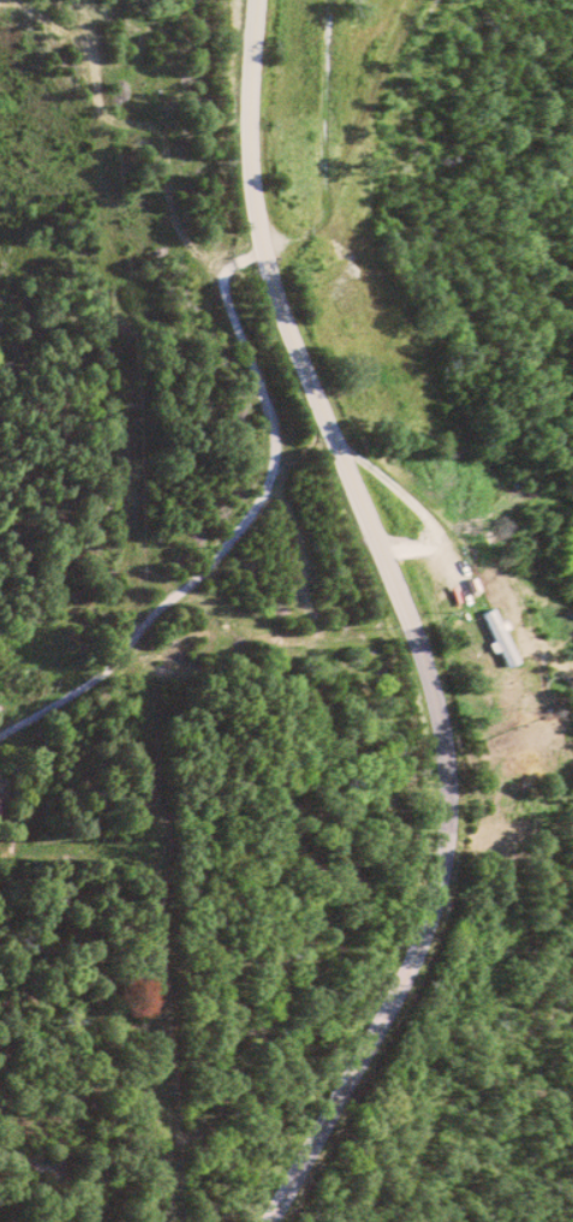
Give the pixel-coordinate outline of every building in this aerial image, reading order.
[(484,612),(496,640),(491,642),(495,652),(501,650),(508,666),(520,661),(496,607),(484,612)]
